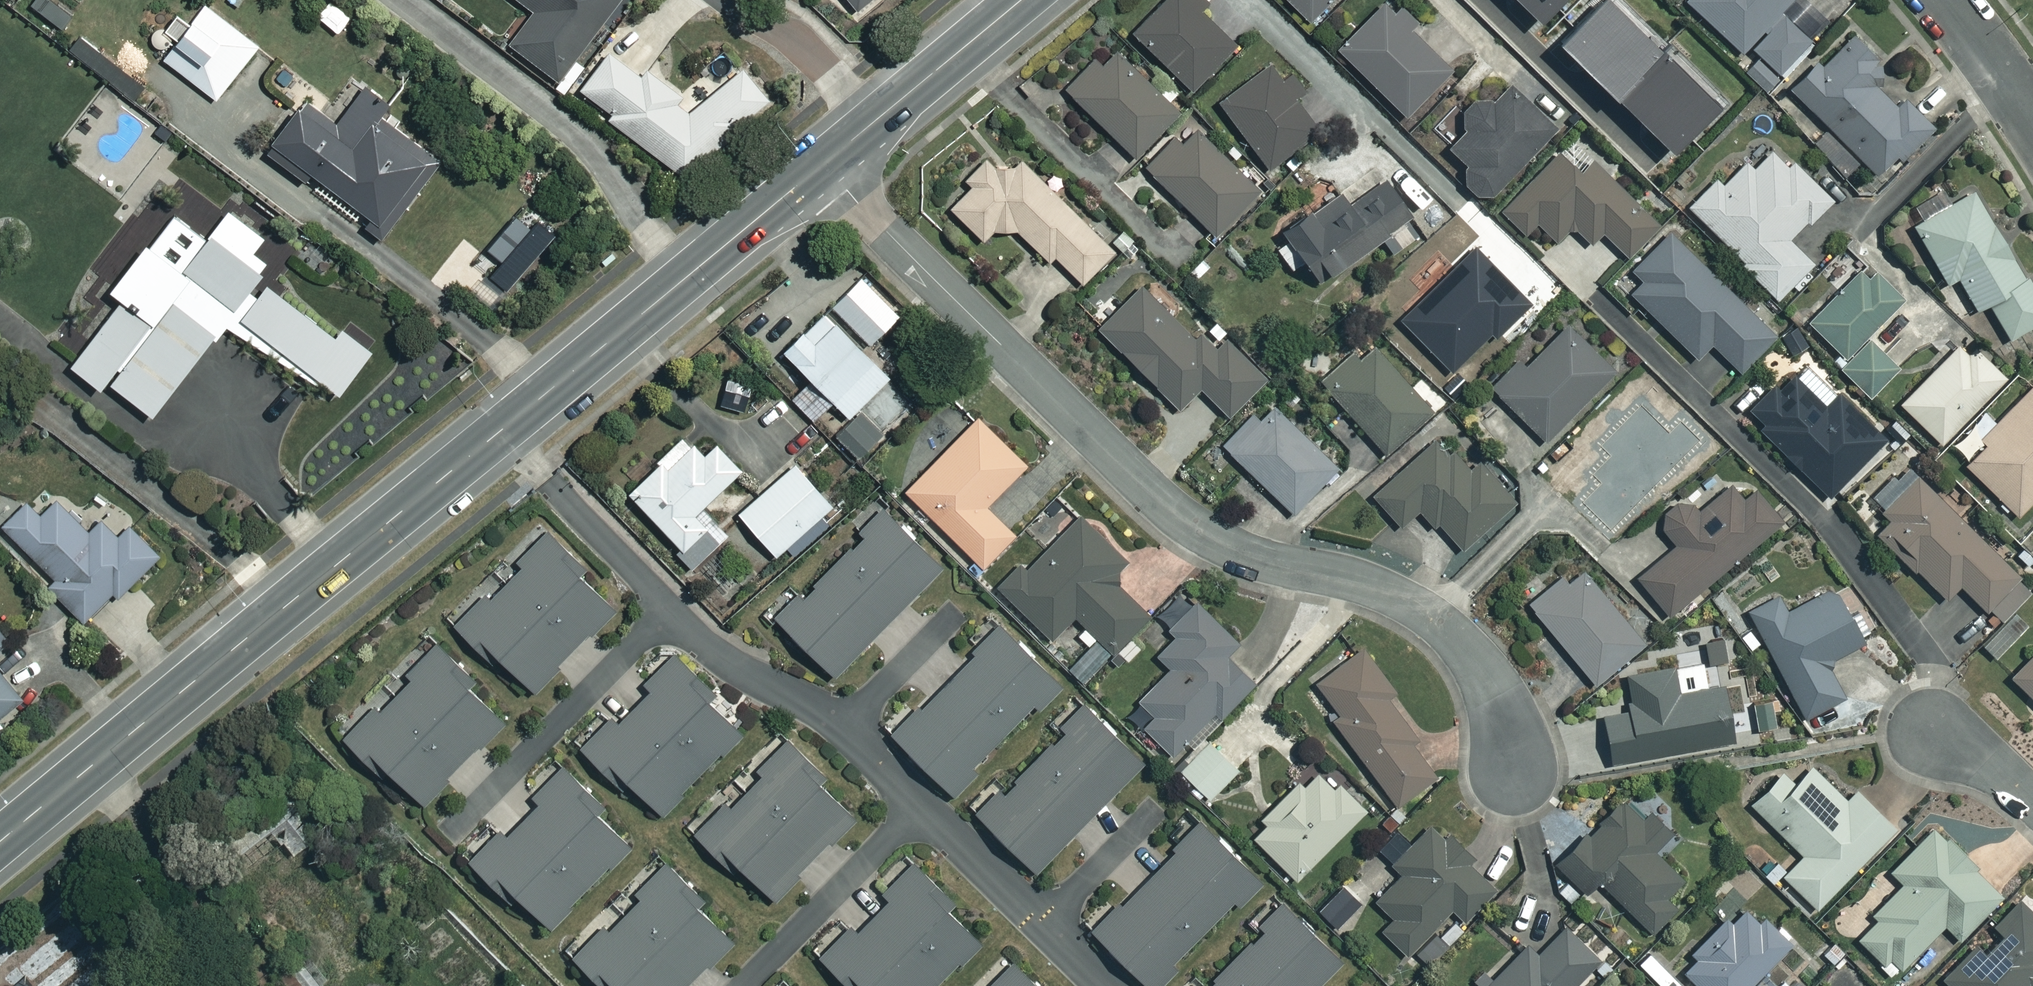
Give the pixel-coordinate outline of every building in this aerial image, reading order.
[(537,15),(513,47),(561,84),(625,0),(517,0),(537,15)] [(874,11),(881,0),(855,0),(874,11)] [(1190,0),(1173,0),(1138,36),(1196,93),(1240,49),(1190,0)] [(1314,25),(1338,0),(1289,0),(1314,25)] [(1534,18),(1552,0),(1515,0),(1534,18)] [(1668,145),(1714,97),(1613,0),(1584,0),(1552,33),(1668,145)] [(1691,4),(1747,56),(1798,0),(1695,0),(1691,4)] [(1458,77),(1389,7),(1343,52),(1412,122),(1458,77)] [(262,48),(209,8),(168,62),(221,102),(262,48)] [(1815,42),(1788,19),(1758,52),(1785,76),(1815,42)] [(1881,179),(1942,123),(1919,97),(1909,106),(1881,75),(1890,66),(1862,35),(1798,94),(1832,130),(1817,144),(1849,180),(1867,164),(1881,179)] [(99,50),(86,64),(134,109),(147,96),(99,50)] [(646,81),(616,55),(583,94),(693,187),(770,95),(740,70),(704,112),(655,70),(646,81)] [(1184,115),(1120,55),(1108,68),(1100,61),(1070,92),(1140,160),(1184,115)] [(1287,86),(1272,68),(1224,105),(1273,170),(1339,119),(1303,73),(1287,86)] [(1473,172),(1467,179),(1491,204),(1579,120),(1537,77),(1503,109),(1491,103),(1480,104),(1472,111),(1467,121),(1469,132),(1473,138),(1456,155),(1473,172)] [(409,123),(368,92),(341,128),(308,103),(274,149),(385,232),(436,165),(398,137),(409,123)] [(1263,194),(1194,125),(1150,169),(1219,238),(1263,194)] [(1662,227),(1576,143),(1506,214),(1530,238),(1543,226),(1561,243),(1576,228),(1595,247),(1607,235),(1631,259),(1662,227)] [(1832,205),(1781,151),(1758,172),(1751,165),(1727,188),(1722,182),(1694,208),(1780,300),(1816,266),(1793,242),(1832,205)] [(1011,178),(993,160),(970,183),(977,189),(955,212),(988,244),(999,233),(1024,236),(1053,264),(1059,259),(1087,287),(1118,256),(1025,164),(1011,178)] [(1419,218),(1390,181),(1355,209),(1344,196),(1291,238),(1326,283),(1343,270),(1346,275),(1419,218)] [(1968,190),(1910,227),(1944,281),(1953,275),(1973,307),(1984,301),(2007,337),(2032,320),(2032,293),(1968,190)] [(269,242),(234,214),(211,244),(179,218),(117,296),(128,304),(76,369),(107,393),(113,385),(158,420),(277,271),(258,256),(269,242)] [(1778,338),(1675,236),(1637,274),(1648,285),(1636,297),(1700,360),(1715,345),(1743,373),(1778,338)] [(1899,296),(1866,264),(1808,323),(1837,351),(1829,360),(1866,396),(1896,365),(1882,351),(1897,335),(1878,317),(1899,296)] [(904,319),(866,280),(837,310),(875,348),(904,319)] [(1216,356),(1147,288),(1103,332),(1184,412),(1205,391),(1233,420),(1270,382),(1230,342),(1216,356)] [(341,338),(269,289),(239,333),(342,403),(376,353),(345,332),(341,338)] [(893,380),(829,316),(789,356),(853,420),(893,380)] [(1618,376),(1571,329),(1531,369),(1523,361),(1495,390),(1551,444),(1618,376)] [(1971,352),(1957,339),(1897,401),(1937,441),(2001,375),(1974,349),(1971,352)] [(1437,413),(1372,342),(1326,385),(1390,455),(1437,413)] [(1825,404),(1794,370),(1747,413),(1825,496),(1885,441),(1839,391),(1825,404)] [(2031,381),(1980,434),(1969,423),(1946,447),(2014,513),(2032,493),(2032,384),(2031,381)] [(1341,471),(1279,410),(1265,424),(1258,416),(1227,448),(1297,516),(1341,471)] [(1030,468),(982,421),(910,494),(987,570),(1018,538),(989,509),(1030,468)] [(877,423),(856,423),(840,439),(863,462),(890,436),(877,423)] [(1722,449),(1709,434),(1687,452),(1700,467),(1722,449)] [(709,460),(692,442),(634,496),(701,568),(721,549),(695,521),(746,473),(722,448),(709,460)] [(1464,470),(1438,443),(1378,500),(1406,529),(1426,510),(1463,549),(1514,501),(1475,460),(1464,470)] [(836,509),(799,467),(743,517),(780,559),(836,509)] [(2029,590),(1912,474),(1878,509),(1887,517),(1874,530),(1941,597),(1956,582),(1997,623),(2029,590)] [(1740,497),(1727,480),(1692,510),(1680,496),(1664,509),(1659,528),(1672,543),(1634,576),(1666,613),(1776,520),(1750,489),(1740,497)] [(46,518),(32,504),(7,529),(60,582),(54,588),(89,623),(118,595),(121,599),(162,558),(134,530),(123,541),(108,525),(95,538),(61,504),(46,518)] [(946,567),(888,510),(863,535),(867,539),(808,600),(804,596),(780,621),(838,677),(946,567)] [(1131,565),(1085,518),(1030,573),(1024,567),(1001,589),(1054,643),(1079,618),(1090,629),(1082,637),(1094,650),(1073,671),(1089,687),(1154,621),(1115,581),(1131,565)] [(621,610),(549,537),(521,565),(527,571),(494,603),(489,597),(459,627),(495,663),(501,658),(536,693),(621,610)] [(1640,640),(1572,560),(1523,601),(1591,681),(1640,640)] [(1858,641),(1829,586),(1785,609),(1777,595),(1746,611),(1801,716),(1839,695),(1820,660),(1858,641)] [(1244,646),(1191,591),(1162,618),(1181,639),(1162,658),(1175,672),(1143,703),(1159,720),(1148,730),(1176,760),(1219,718),(1223,722),(1259,688),(1231,658),(1244,646)] [(1066,684),(1006,624),(976,654),(979,658),(926,712),(924,709),(896,736),(953,793),(1027,718),(1030,721),(1066,684)] [(13,644),(0,628),(0,654),(13,644)] [(2007,674),(2032,700),(2032,648),(2007,674)] [(1394,690),(1363,649),(1316,685),(1337,712),(1329,718),(1393,803),(1432,774),(1408,741),(1414,737),(1385,697),(1394,690)] [(512,720),(440,650),(411,679),(418,685),(390,713),(374,717),(350,742),(381,772),(387,766),(428,806),(512,720)] [(721,699),(678,657),(649,687),(656,694),(622,728),(616,721),(586,751),(625,788),(631,782),(664,815),(745,733),(716,704),(721,699)] [(1706,686),(1701,659),(1622,673),(1628,710),(1598,715),(1606,761),(1727,740),(1717,684),(1706,686)] [(25,701),(0,670),(0,721),(25,701)] [(1146,762),(1087,706),(1065,729),(1070,733),(1008,798),(1002,793),(980,816),(1040,873),(1146,762)] [(861,819),(791,744),(762,772),(768,780),(735,811),(731,807),(700,836),(731,869),(739,862),(775,900),(861,819)] [(1235,768),(1215,746),(1186,772),(1206,795),(1235,768)] [(1841,798),(1806,763),(1790,779),(1779,769),(1747,801),(1800,853),(1780,874),(1813,906),(1892,826),(1852,787),(1841,798)] [(1358,809),(1314,765),(1247,832),(1292,876),(1358,809)] [(635,847),(565,776),(538,802),(545,809),(512,842),(506,836),(476,865),(513,902),(520,895),(552,928),(635,847)] [(306,804),(292,789),(228,846),(251,872),(287,840),(303,858),(325,838),(300,810),(306,804)] [(1667,831),(1625,790),(1579,838),(1576,835),(1551,860),(1582,891),(1595,878),(1649,930),(1674,905),(1663,894),(1681,876),(1651,847),(1667,831)] [(1468,857),(1430,820),(1388,864),(1398,873),(1373,899),(1390,916),(1378,929),(1403,953),(1447,907),(1461,920),(1492,889),(1464,861),(1468,857)] [(1202,824),(1092,929),(1146,985),(1153,985),(1174,966),(1166,958),(1229,898),(1234,903),(1257,881),(1202,824)] [(1999,894),(1932,825),(1887,869),(1899,881),(1848,931),(1889,973),(1941,922),(1955,937),(1999,894)] [(917,866),(887,896),(895,903),(832,967),(851,985),(941,985),(983,943),(959,919),(954,902),(917,866)] [(671,868),(641,897),(647,904),(615,935),(609,930),(578,960),(604,985),(616,985),(617,985),(618,985),(694,985),(741,941),(671,868)] [(2020,893),(1936,974),(1948,985),(2032,985),(2032,906),(2020,893)] [(1363,911),(1350,898),(1327,922),(1340,934),(1363,911)] [(1282,903),(1199,985),(1311,985),(1338,959),(1282,903)] [(1737,906),(1678,969),(1696,985),(1769,985),(1755,973),(1784,942),(1760,920),(1756,924),(1737,906)] [(1562,923),(1534,952),(1525,943),(1482,985),(1568,985),(1596,958),(1562,923)] [(1670,970),(1649,947),(1636,958),(1658,981),(1670,970)] [(295,957),(276,971),(286,985),(315,985),(295,957)] [(1016,967),(998,985),(1037,985),(1016,967)]
